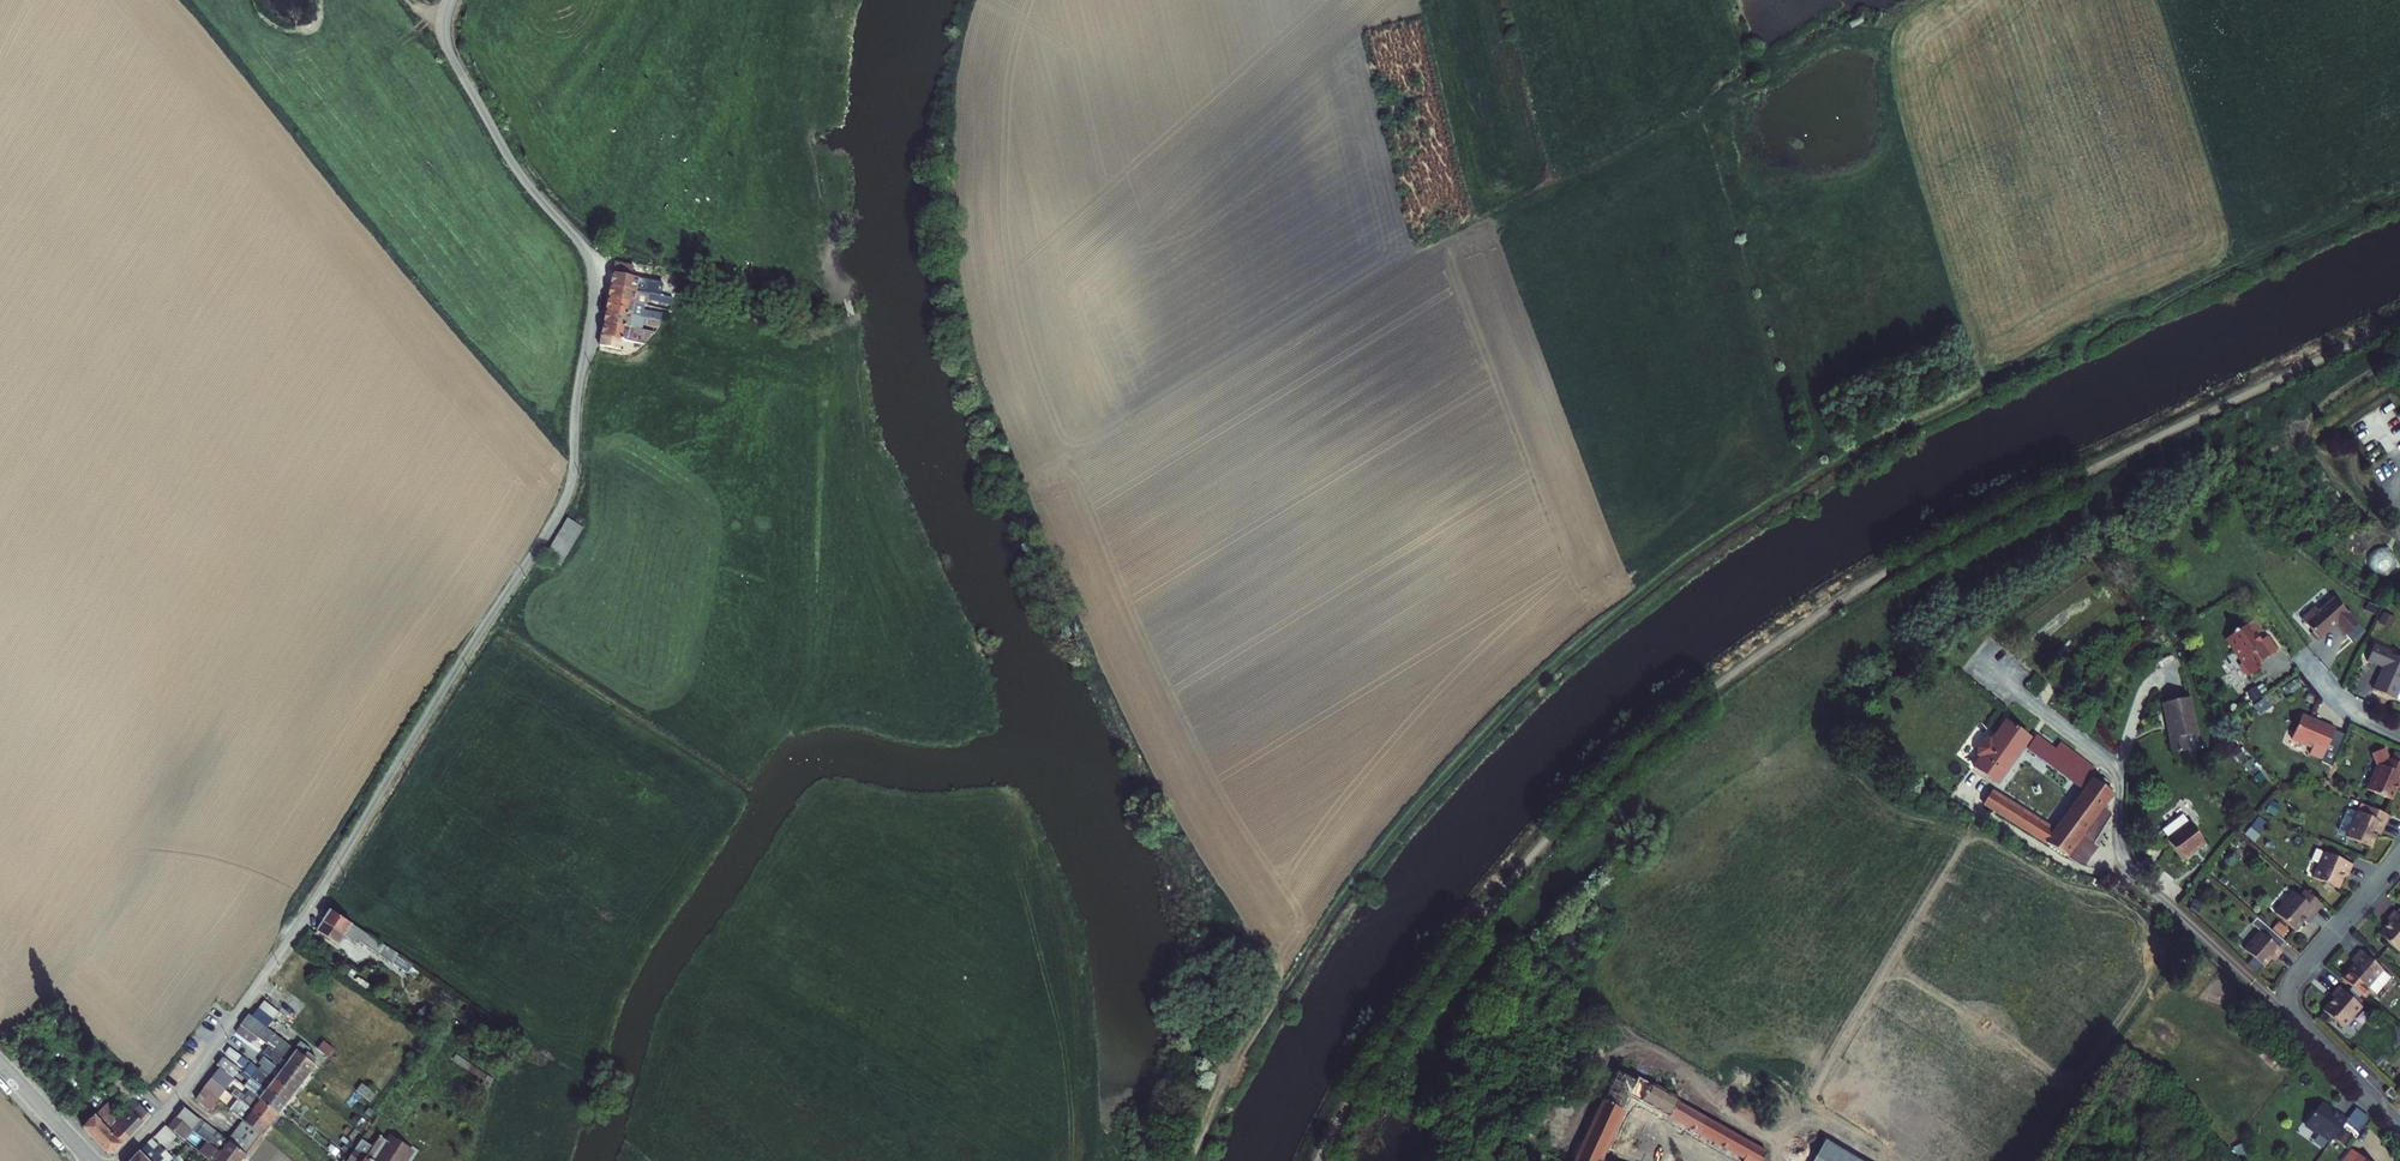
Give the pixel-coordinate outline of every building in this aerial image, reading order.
[(1856,20),(1848,24),(1851,30),(1859,26),(1856,20)] [(613,272),(610,285),(637,290),(639,278),(613,272)] [(666,283),(639,278),(637,290),(673,298),(676,286),(666,283)] [(634,303),(637,290),(610,285),(608,298),(634,303)] [(673,298),(637,290),(634,303),(645,305),(647,306),(648,300),(672,305),(673,298)] [(632,315),(634,303),(608,298),(606,310),(632,315)] [(645,305),(634,303),(632,315),(661,320),(662,314),(644,310),(645,305)] [(630,328),(632,315),(606,310),(603,322),(630,328)] [(661,320),(632,315),(630,328),(642,330),(643,325),(658,328),(662,321),(661,320)] [(603,322),(601,336),(622,340),(628,341),(630,328),(603,322)] [(642,330),(630,328),(628,341),(644,344),(654,332),(642,330)] [(620,349),(622,340),(601,336),(599,345),(620,349)] [(2392,403),(2399,417),(2399,398),(2392,403)] [(544,556),(560,565),(583,528),(567,518),(544,556)] [(2307,610),(2293,622),(2304,635),(2309,640),(2311,642),(2327,627),(2337,638),(2350,627),(2339,614),(2338,614),(2326,600),(2310,614),(2307,610)] [(2251,636),(2243,625),(2221,641),(2220,646),(2235,667),(2232,669),(2240,681),(2253,671),(2251,668),(2268,655),(2258,640),(2252,645),(2248,639),(2251,636)] [(2369,648),(2362,665),(2378,673),(2368,694),(2390,704),(2390,702),(2398,706),(2399,705),(2399,694),(2395,691),(2399,680),(2399,665),(2387,659),(2388,656),(2369,648)] [(2180,701),(2154,706),(2166,756),(2179,754),(2176,739),(2188,736),(2180,701)] [(2331,733),(2298,719),(2287,742),(2309,754),(2306,759),(2317,763),(2318,767),(2327,772),(2341,741),(2330,737),(2331,733)] [(1975,745),(1971,750),(1970,757),(1974,759),(1967,769),(1975,774),(1992,785),(2016,750),(2075,793),(2096,809),(2105,796),(2022,734),(2019,739),(1999,724),(1985,744),(1981,741),(1975,745)] [(2382,765),(2378,774),(2372,771),(2360,795),(2384,807),(2391,794),(2392,790),(2396,792),(2399,783),(2399,774),(2397,772),(2399,765),(2388,759),(2384,766),(2382,765)] [(2075,793),(2069,802),(2090,816),(2096,809),(2075,793)] [(2090,816),(2069,802),(2047,833),(1985,795),(1977,806),(2060,858),(2090,816)] [(2375,839),(2382,822),(2361,812),(2357,820),(2350,817),(2349,819),(2344,817),(2339,818),(2332,835),(2334,839),(2337,840),(2339,842),(2364,854),(2370,841),(2371,837),(2375,839)] [(2191,844),(2171,819),(2152,835),(2173,863),(2182,855),(2181,853),(2191,844)] [(2313,868),(2307,881),(2331,892),(2337,880),(2338,876),(2342,878),(2347,869),(2310,852),(2305,864),(2313,868)] [(2317,908),(2298,892),(2293,898),(2288,894),(2270,915),(2290,932),(2299,921),(2301,918),(2305,922),(2317,908)] [(344,935),(351,924),(331,910),(323,922),(317,931),(338,944),(344,935)] [(2397,910),(2392,916),(2399,924),(2399,913),(2397,910)] [(2390,914),(2383,922),(2386,925),(2384,927),(2374,939),(2395,956),(2399,950),(2399,924),(2392,916),(2390,914)] [(2281,943),(2254,919),(2248,926),(2255,932),(2239,950),(2259,967),(2268,957),(2270,954),(2274,957),(2278,953),(2275,950),(2281,943)] [(374,951),(380,943),(351,924),(344,935),(357,943),(358,941),(374,951)] [(374,951),(392,963),(398,953),(380,943),(374,951)] [(392,963),(408,974),(414,965),(398,953),(392,963)] [(2356,954),(2350,961),(2353,964),(2350,967),(2337,982),(2361,1002),(2367,995),(2364,992),(2380,974),(2356,954)] [(2357,1011),(2333,991),(2327,998),(2330,1001),(2328,1004),(2319,1014),(2339,1032),(2357,1011)] [(258,1008),(273,1020),(279,1012),(264,1001),(258,1008)] [(413,1015),(421,1025),(434,1015),(426,1005),(413,1015)] [(269,1046),(289,1060),(296,1051),(249,1013),(241,1025),(258,1038),(269,1046)] [(255,1041),(258,1038),(241,1025),(235,1032),(250,1043),(253,1040),(255,1041)] [(463,1042),(475,1051),(479,1045),(467,1036),(463,1042)] [(323,1041),(317,1048),(328,1057),(334,1049),(323,1041)] [(281,1070),(289,1060),(269,1046),(263,1053),(274,1061),(272,1063),(281,1070)] [(229,1047),(224,1054),(241,1065),(245,1059),(229,1047)] [(289,1060),(310,1073),(316,1066),(313,1063),(304,1056),(297,1050),(296,1051),(289,1060)] [(307,1052),(304,1056),(313,1063),(316,1060),(307,1052)] [(484,1081),(488,1075),(456,1053),(452,1059),(484,1081)] [(219,1067),(233,1078),(239,1069),(223,1057),(217,1066),(219,1067)] [(264,1073),(274,1080),(281,1070),(272,1063),(264,1057),(259,1064),(266,1070),(264,1073)] [(281,1070),(301,1085),(310,1073),(289,1060),(281,1070)] [(248,1075),(251,1077),(267,1089),(274,1080),(264,1073),(255,1066),(248,1075)] [(233,1078),(219,1067),(210,1079),(225,1091),(233,1078)] [(274,1080),(293,1095),(301,1085),(281,1070),(274,1080)] [(107,1083),(127,1105),(134,1099),(141,1093),(121,1071),(107,1083)] [(481,1086),(486,1089),(493,1079),(488,1075),(484,1081),(481,1086)] [(1633,1081),(1630,1086),(1612,1076),(1572,1160),(1598,1160),(1609,1138),(1616,1141),(1628,1116),(1620,1113),(1627,1100),(1665,1122),(1667,1121),(1736,1160),(1759,1160),(1762,1156),(1674,1106),(1675,1104),(1633,1081)] [(248,1091),(259,1099),(259,1100),(259,1099),(267,1089),(251,1077),(243,1087),(248,1091)] [(196,1099),(210,1110),(225,1091),(210,1079),(196,1099)] [(267,1089),(286,1104),(293,1095),(274,1080),(267,1089)] [(361,1083),(356,1091),(371,1102),(376,1095),(361,1083)] [(2392,1100),(2398,1094),(2391,1086),(2385,1092),(2392,1100)] [(238,1100),(251,1109),(259,1099),(248,1091),(244,1095),(235,1088),(230,1094),(238,1100)] [(267,1089),(259,1099),(277,1114),(278,1114),(286,1104),(267,1089)] [(127,1105),(143,1124),(150,1116),(134,1099),(127,1105)] [(250,1110),(269,1124),(277,1114),(259,1099),(259,1100),(259,1099),(251,1109),(250,1110)] [(230,1110),(243,1120),(250,1110),(251,1109),(238,1100),(230,1110)] [(107,1102),(95,1115),(110,1130),(118,1122),(114,1118),(119,1114),(107,1102)] [(110,1130),(123,1144),(143,1124),(127,1105),(119,1114),(114,1118),(118,1122),(110,1130)] [(185,1106),(174,1116),(191,1128),(193,1132),(197,1133),(201,1127),(205,1122),(185,1106)] [(2330,1146),(2346,1124),(2339,1118),(2337,1120),(2332,1116),(2333,1115),(2321,1106),(2305,1128),(2307,1132),(2314,1138),(2317,1137),(2330,1146)] [(269,1124),(250,1110),(243,1120),(261,1134),(261,1135),(269,1124)] [(114,1153),(123,1144),(110,1130),(95,1115),(82,1127),(107,1153),(114,1153)] [(355,1115),(351,1122),(356,1126),(361,1120),(355,1115)] [(182,1140),(184,1141),(193,1132),(191,1128),(174,1116),(165,1125),(177,1136),(178,1135),(182,1139),(182,1140)] [(236,1128),(253,1144),(261,1134),(243,1120),(236,1128)] [(218,1133),(205,1122),(201,1127),(214,1137),(218,1133)] [(154,1137),(166,1148),(173,1140),(177,1136),(165,1125),(154,1137)] [(227,1140),(218,1133),(214,1137),(201,1127),(197,1133),(207,1141),(221,1152),(229,1141),(227,1140)] [(229,1141),(245,1154),(253,1144),(236,1128),(227,1140),(229,1141)] [(2341,1133),(2336,1141),(2344,1147),(2350,1140),(2341,1133)] [(178,1135),(177,1136),(173,1140),(178,1145),(182,1140),(182,1139),(178,1135)] [(392,1160),(397,1160),(403,1153),(403,1152),(380,1136),(371,1149),(365,1157),(371,1160),(375,1160),(381,1153),(392,1160)] [(210,1160),(213,1160),(221,1152),(207,1141),(198,1153),(210,1160)] [(221,1152),(233,1160),(242,1160),(246,1155),(245,1154),(229,1141),(221,1152)] [(149,1160),(152,1160),(163,1150),(158,1145),(154,1149),(148,1142),(140,1151),(149,1160)] [(365,1157),(371,1149),(360,1142),(348,1157),(354,1160),(363,1160),(365,1157)] [(1821,1144),(1811,1160),(1850,1160),(1821,1144)] [(152,1160),(171,1160),(172,1159),(173,1159),(164,1150),(163,1150),(152,1160)] [(140,1151),(130,1160),(149,1160),(140,1151)] [(221,1152),(213,1160),(233,1160),(221,1152)] [(397,1160),(414,1160),(403,1153),(397,1160)] [(2351,1153),(2345,1160),(2362,1160),(2351,1153)]
